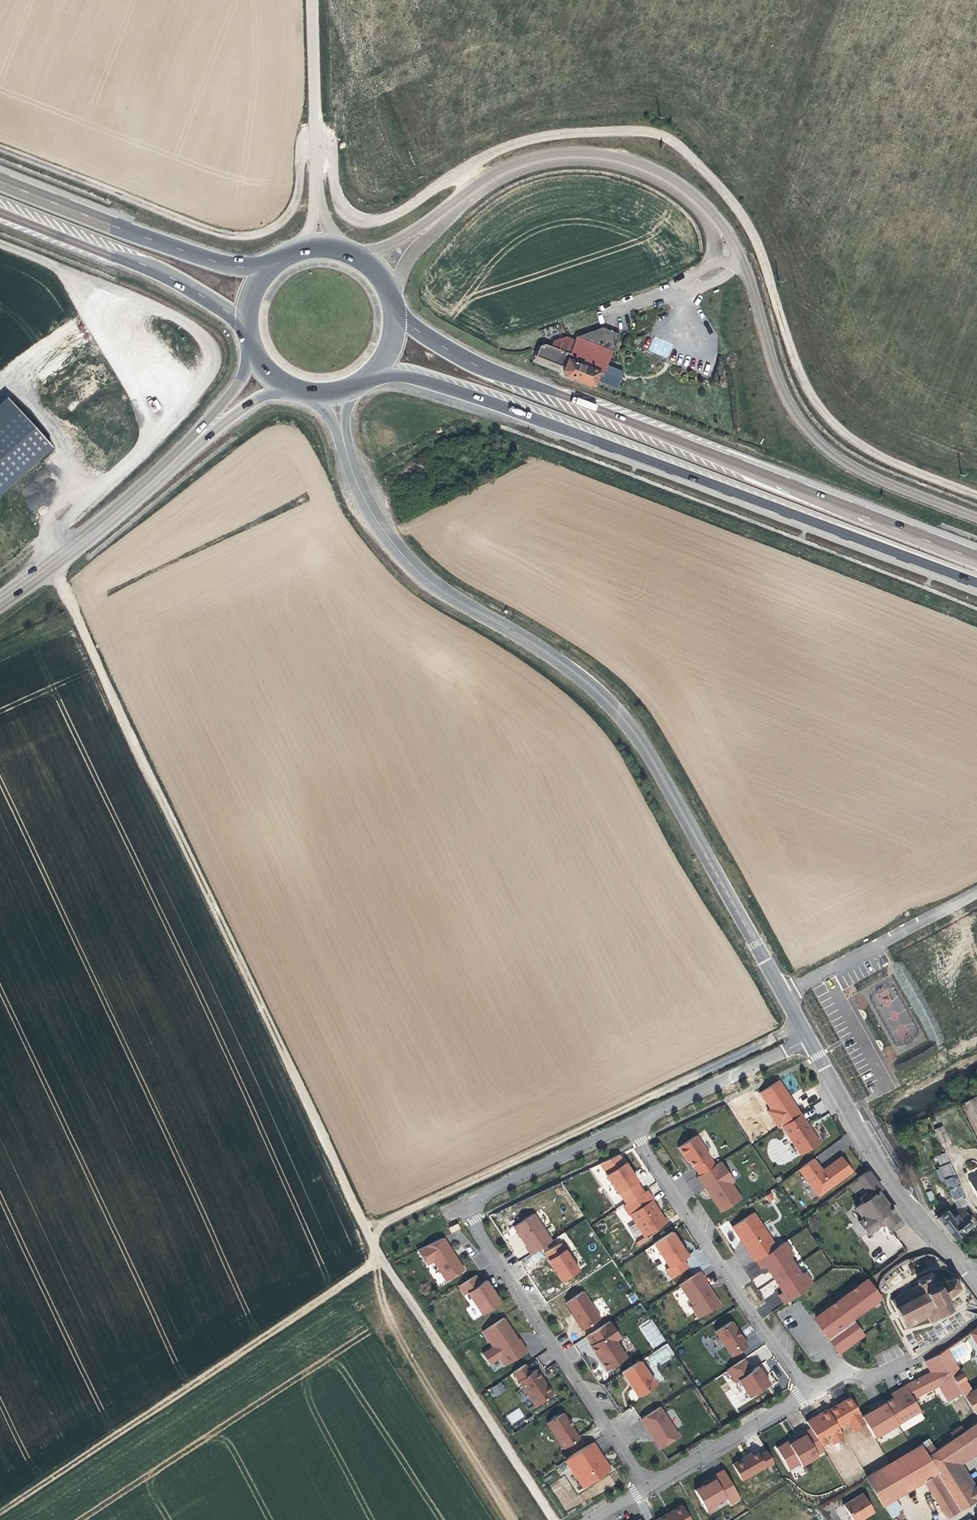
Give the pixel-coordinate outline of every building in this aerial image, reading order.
[(634,327),(630,316),(624,318),(628,329),(634,327)] [(539,346),(535,356),(564,368),(562,373),(598,387),(600,382),(616,388),(623,372),(606,366),(619,334),(602,327),(576,337),(574,341),(567,336),(552,341),(551,346),(544,344),(539,346)] [(648,350),(667,358),(674,344),(654,336),(648,350)] [(52,445),(6,393),(0,399),(0,490),(52,445)] [(790,1098),(779,1080),(760,1092),(771,1109),(768,1111),(779,1128),(782,1126),(801,1113),(790,1098)] [(960,1104),(976,1138),(976,1095),(960,1104)] [(809,1125),(801,1113),(782,1126),(801,1155),(820,1143),(809,1125)] [(942,1127),(934,1130),(941,1145),(949,1142),(942,1127)] [(710,1159),(696,1136),(678,1147),(685,1157),(687,1156),(691,1162),(699,1175),(713,1166),(708,1159),(710,1159)] [(960,1206),(966,1203),(943,1153),(936,1157),(940,1166),(937,1168),(938,1169),(935,1170),(941,1182),(943,1180),(952,1199),(956,1197),(959,1205),(960,1206)] [(619,1193),(626,1204),(643,1193),(636,1182),(637,1181),(631,1172),(625,1163),(624,1163),(618,1155),(600,1164),(607,1174),(606,1175),(618,1193),(619,1193)] [(822,1171),(813,1159),(799,1169),(818,1196),(853,1171),(845,1160),(842,1156),(822,1171)] [(734,1181),(721,1162),(698,1177),(710,1194),(722,1212),(742,1198),(731,1183),(734,1181)] [(963,1174),(976,1200),(976,1167),(963,1174)] [(882,1190),(869,1171),(859,1178),(862,1182),(860,1183),(863,1189),(865,1187),(868,1194),(860,1199),(862,1203),(882,1190)] [(652,1200),(646,1190),(643,1193),(626,1204),(623,1206),(629,1216),(631,1215),(645,1235),(666,1223),(661,1215),(659,1216),(655,1209),(650,1202),(652,1200)] [(862,1203),(856,1207),(863,1219),(859,1223),(866,1233),(883,1221),(886,1226),(898,1218),(886,1203),(879,1193),(862,1203)] [(961,1210),(967,1206),(966,1203),(960,1206),(959,1205),(948,1214),(951,1217),(961,1210)] [(942,1214),(936,1218),(953,1239),(972,1223),(961,1210),(951,1217),(948,1214),(942,1214)] [(551,1241),(532,1214),(514,1226),(521,1237),(527,1245),(525,1247),(530,1254),(551,1241)] [(775,1247),(753,1214),(732,1228),(743,1244),(754,1261),(775,1247)] [(504,1235),(510,1244),(519,1238),(513,1229),(504,1235)] [(680,1245),(671,1232),(655,1244),(670,1268),(666,1271),(671,1278),(688,1267),(683,1259),(686,1256),(680,1245)] [(446,1246),(441,1239),(416,1250),(425,1266),(434,1262),(445,1281),(464,1269),(454,1254),(449,1246),(446,1246)] [(578,1270),(559,1243),(544,1254),(551,1266),(560,1281),(578,1270)] [(705,1279),(700,1271),(679,1285),(693,1306),(691,1307),(699,1319),(720,1304),(708,1288),(702,1280),(705,1279)] [(768,1271),(753,1279),(756,1286),(772,1279),(768,1271)] [(917,1285),(890,1300),(904,1326),(927,1314),(930,1319),(951,1308),(945,1298),(951,1295),(952,1296),(954,1295),(953,1293),(958,1288),(960,1288),(960,1286),(958,1285),(955,1279),(955,1277),(953,1276),(953,1278),(944,1280),(943,1278),(941,1279),(942,1281),(937,1283),(932,1274),(920,1280),(918,1281),(918,1282),(917,1282),(917,1283),(917,1284),(917,1285)] [(481,1285),(475,1276),(459,1286),(466,1296),(469,1294),(481,1315),(500,1304),(492,1291),(485,1281),(481,1285)] [(859,1338),(863,1336),(851,1319),(880,1298),(868,1281),(866,1279),(817,1316),(816,1322),(839,1353),(859,1338)] [(631,1303),(638,1300),(634,1291),(627,1294),(631,1303)] [(599,1319),(582,1292),(567,1302),(574,1315),(572,1316),(574,1320),(582,1331),(599,1319)] [(512,1333),(503,1319),(483,1332),(493,1348),(483,1354),(489,1364),(499,1358),(504,1366),(528,1350),(520,1340),(518,1341),(512,1333)] [(619,1338),(609,1321),(588,1336),(593,1345),(591,1346),(594,1351),(597,1356),(600,1354),(604,1360),(601,1362),(606,1371),(626,1358),(617,1340),(619,1338)] [(737,1332),(731,1322),(716,1331),(733,1357),(747,1346),(737,1332)] [(938,1354),(961,1392),(974,1413),(976,1411),(976,1387),(971,1391),(946,1349),(938,1354)] [(938,1354),(927,1363),(932,1373),(904,1386),(912,1398),(938,1384),(949,1400),(961,1392),(938,1354)] [(750,1371),(743,1360),(727,1370),(735,1382),(739,1380),(748,1397),(769,1385),(760,1373),(757,1368),(750,1371)] [(654,1385),(638,1361),(622,1372),(633,1387),(638,1396),(654,1385)] [(525,1365),(512,1373),(534,1406),(552,1394),(540,1378),(535,1370),(531,1373),(525,1365)] [(499,1383),(491,1388),(496,1395),(504,1391),(499,1383)] [(912,1398),(904,1386),(900,1390),(902,1395),(894,1399),(885,1404),(898,1425),(920,1411),(912,1398)] [(885,1404),(883,1401),(875,1405),(878,1409),(870,1412),(862,1416),(876,1438),(898,1425),(885,1404)] [(679,1436),(659,1407),(640,1419),(650,1434),(660,1448),(679,1436)] [(511,1425),(524,1417),(519,1408),(506,1416),(511,1425)] [(563,1414),(548,1423),(563,1448),(578,1438),(571,1426),(563,1414)] [(976,1499),(976,1485),(975,1486),(967,1491),(950,1461),(976,1443),(976,1423),(959,1434),(958,1435),(927,1456),(958,1509),(962,1507),(976,1499)] [(951,1425),(920,1444),(927,1456),(958,1435),(951,1425)] [(809,1429),(797,1437),(799,1439),(794,1442),(779,1451),(791,1470),(801,1463),(803,1466),(819,1457),(817,1454),(823,1451),(809,1429)] [(600,1454),(592,1443),(557,1467),(561,1472),(569,1468),(584,1489),(611,1470),(600,1454)] [(950,1461),(967,1491),(975,1486),(962,1464),(976,1454),(976,1443),(950,1461)] [(947,1516),(958,1509),(927,1456),(920,1444),(880,1470),(866,1478),(882,1506),(883,1506),(895,1499),(924,1482),(944,1515),(947,1516)] [(867,1450),(854,1458),(866,1478),(880,1470),(867,1450)] [(760,1456),(756,1451),(745,1458),(734,1465),(743,1481),(773,1463),(767,1452),(760,1456)] [(740,1498),(724,1471),(709,1480),(702,1484),(704,1487),(696,1490),(707,1512),(717,1508),(715,1505),(726,1499),(731,1504),(740,1498)] [(550,1484),(563,1508),(579,1500),(565,1476),(550,1484)] [(862,1494),(836,1510),(842,1519),(859,1519),(872,1511),(862,1494)] [(895,1499),(883,1506),(891,1518),(902,1511),(895,1499)] [(682,1506),(667,1515),(658,1519),(691,1519),(682,1506)]
